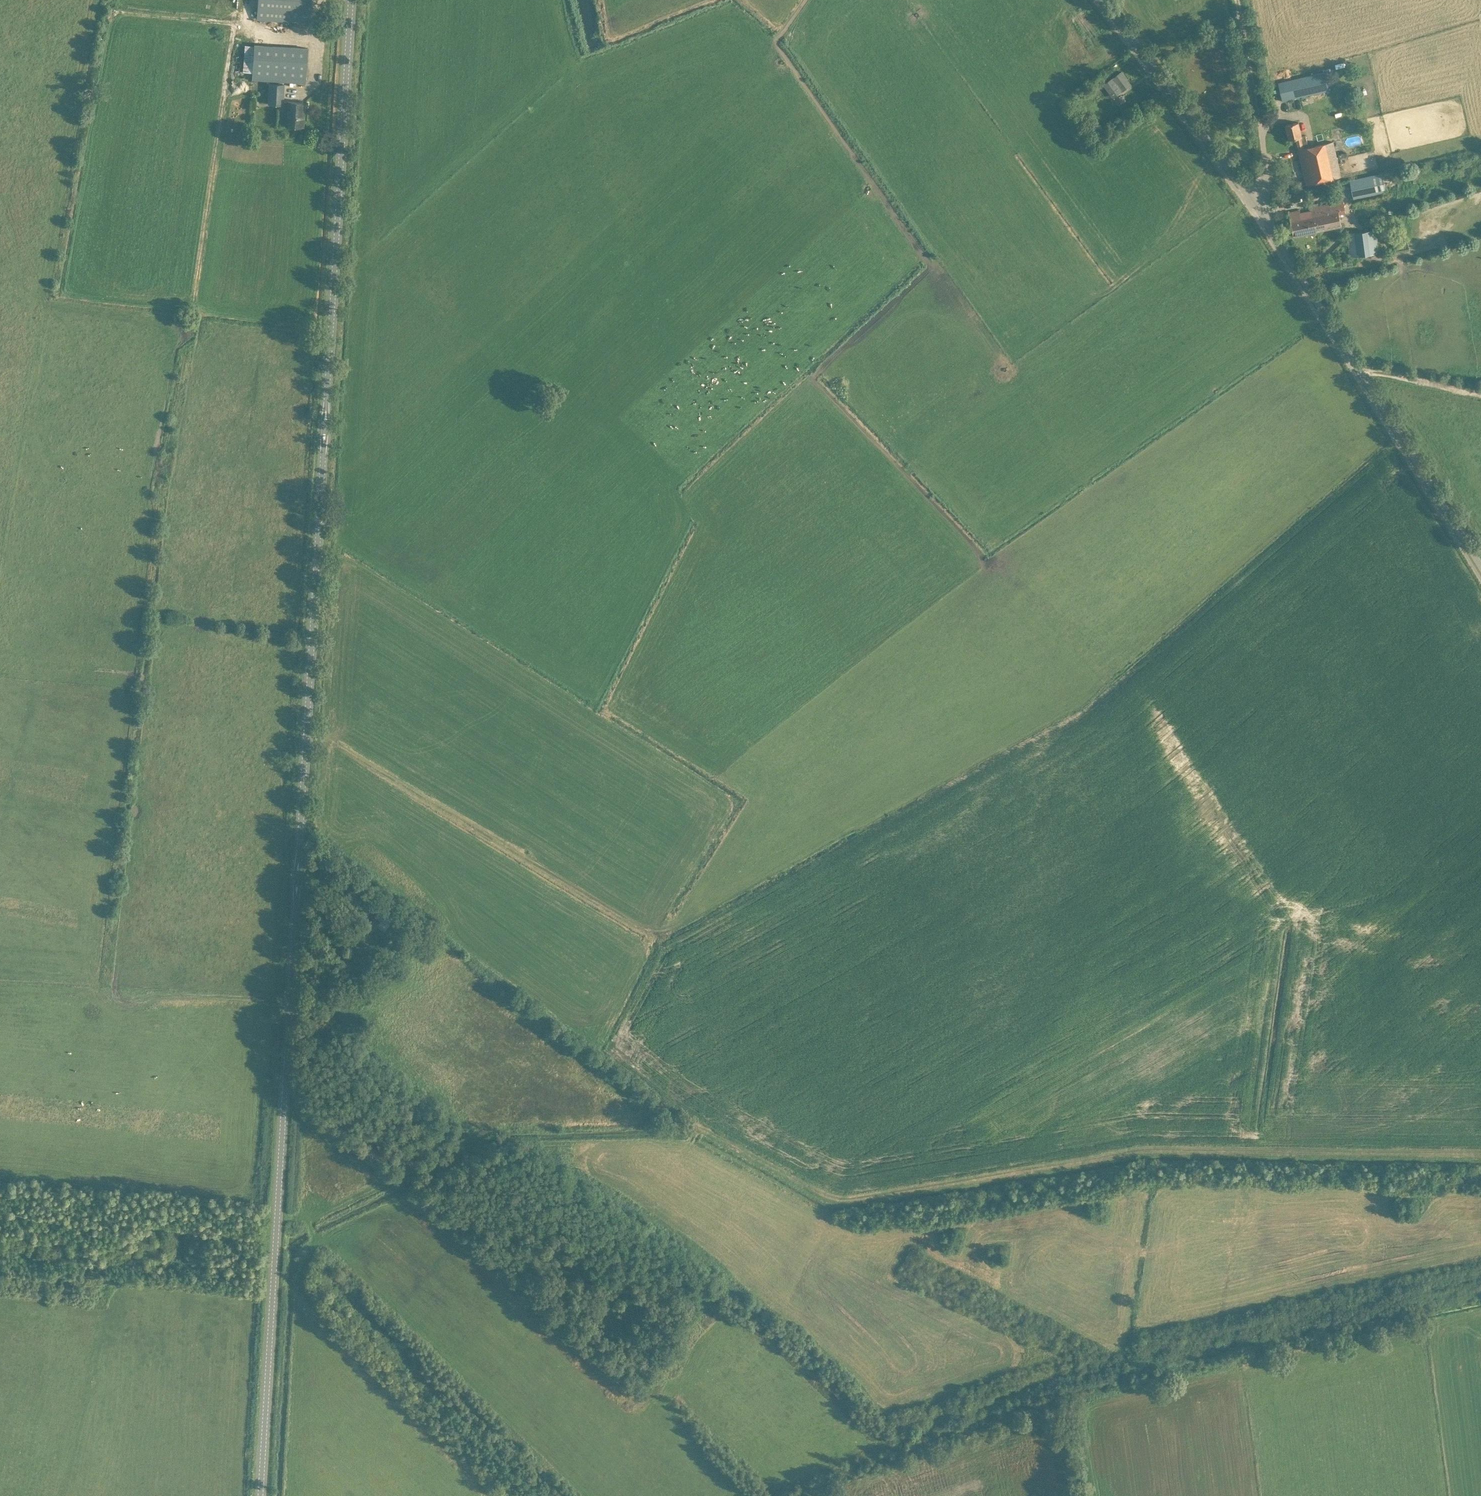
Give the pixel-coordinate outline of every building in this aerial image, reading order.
[(256,19),(310,22),(311,0),(258,0),(256,19)] [(308,48),(298,47),(255,45),(252,79),(306,83),(308,48)] [(1113,97),(1123,90),(1131,85),(1122,72),(1104,84),(1113,97)] [(1283,101),(1293,99),(1330,91),(1326,72),(1279,82),(1283,101)] [(285,85),(269,83),(268,104),(284,105),(285,85)] [(1357,93),(1345,95),(1347,105),(1359,103),(1357,93)] [(303,102),(293,102),(288,101),(286,125),(303,126),(303,117),(302,116),(303,102)] [(1307,185),(1316,182),(1342,176),(1334,142),(1309,147),(1306,134),(1303,135),(1300,122),(1286,125),(1289,140),(1296,138),(1307,185)] [(1354,197),(1386,190),(1382,174),(1350,180),(1354,197)] [(1299,211),(1289,213),(1294,236),(1303,234),(1342,226),(1339,215),(1346,213),(1343,200),(1341,201),(1341,199),(1337,199),(1338,201),(1337,202),(1337,203),(1310,209),(1311,210),(1301,212),(1301,210),(1299,211)] [(1380,253),(1377,230),(1350,234),(1353,257),(1380,253)]
